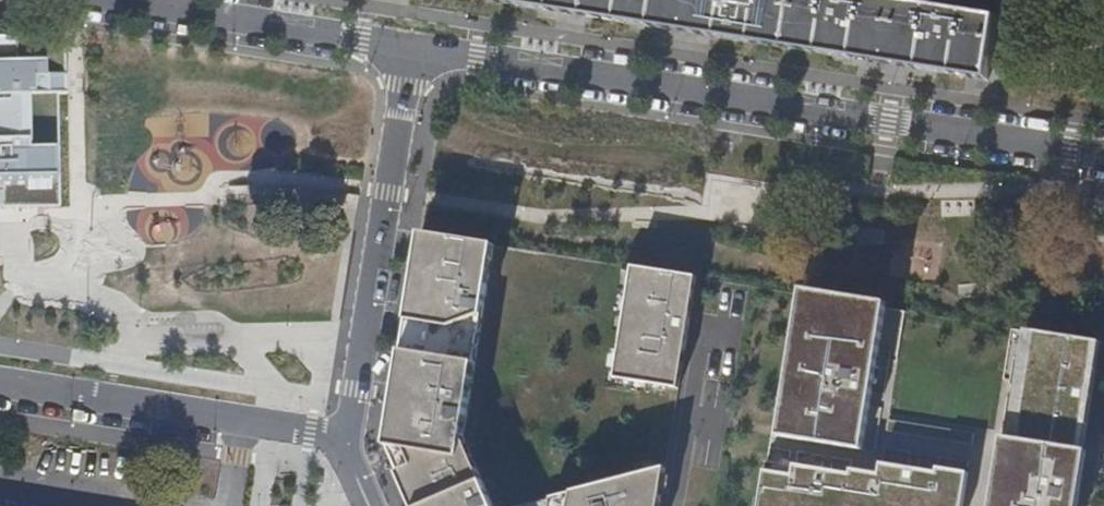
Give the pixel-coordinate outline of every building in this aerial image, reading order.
[(987,81),(996,20),(868,0),(474,0),(540,10),(643,27),(746,43),(848,59),(950,75),(987,81)] [(4,208),(5,212),(65,209),(59,97),(71,96),(70,76),(65,76),(64,42),(0,32),(0,208),(4,208)] [(421,233),(413,282),(405,330),(389,432),(386,447),(393,461),(412,505),(494,505),(464,437),(494,245),(421,233)] [(697,277),(633,267),(615,379),(679,389),(689,329),(697,277)] [(773,442),(857,457),(885,309),(801,293),(773,442)] [(1036,332),(1019,440),(1008,438),(997,505),(1074,505),(1083,449),(1079,448),(1096,341),(1036,332)] [(794,475),(765,471),(760,505),(963,505),(969,472),(938,467),(937,472),(881,464),(880,474),(860,471),(858,481),(794,471),(794,475)] [(667,469),(523,505),(660,505),(667,469)]
